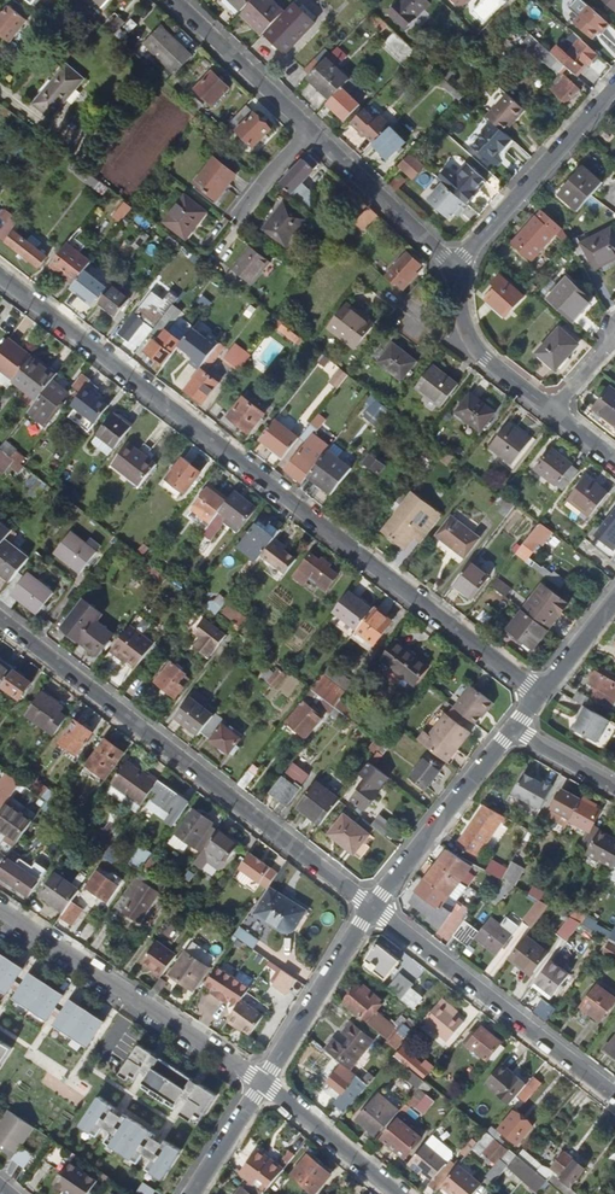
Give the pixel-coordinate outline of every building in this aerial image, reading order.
[(243,9),(251,0),(233,0),(243,9)] [(262,34),(284,12),(272,0),(255,0),(244,11),(252,19),(249,21),(262,34)] [(384,12),(400,28),(425,3),(421,0),(396,0),(384,12)] [(457,10),(463,3),(465,5),(470,0),(446,0),(457,10)] [(518,3),(514,0),(510,0),(502,9),(508,14),(518,3)] [(614,11),(614,0),(602,0),(614,11)] [(1,12),(0,13),(0,35),(7,40),(24,17),(7,4),(1,12)] [(295,4),(267,34),(286,52),(315,22),(295,4)] [(598,31),(607,21),(588,4),(573,21),(592,37),(598,31)] [(383,30),(387,24),(371,9),(366,15),(383,30)] [(113,15),(105,24),(114,33),(123,23),(113,15)] [(601,33),(610,23),(607,21),(598,31),(601,33)] [(161,27),(145,44),(175,73),(192,56),(161,27)] [(394,31),(382,44),(391,53),(403,39),(394,31)] [(589,64),(598,53),(581,38),(568,52),(558,45),(551,52),(565,64),(576,74),(586,62),(589,64)] [(391,53),(405,66),(418,53),(403,39),(391,53)] [(559,71),(565,64),(551,52),(539,41),(532,49),(551,66),(552,65),(559,71)] [(346,55),(336,46),(326,57),(308,76),(331,98),(341,87),(349,79),(337,68),(336,66),(346,55)] [(67,65),(36,105),(58,121),(88,82),(67,65)] [(213,71),(196,89),(214,106),(231,87),(213,71)] [(173,86),(181,78),(175,73),(168,81),(173,86)] [(563,73),(550,87),(566,100),(571,94),(573,96),(580,88),(563,73)] [(404,83),(397,76),(388,84),(396,92),(404,83)] [(438,80),(459,101),(464,96),(443,77),(442,76),(438,80)] [(356,82),(351,77),(349,79),(341,87),(347,92),(356,82)] [(331,98),(327,102),(344,119),(359,104),(347,92),(341,87),(331,98)] [(138,96),(131,90),(119,106),(126,112),(138,96)] [(491,119),(505,132),(511,124),(510,123),(524,108),(523,107),(506,92),(486,114),(491,119)] [(271,128),(247,104),(231,123),(254,146),(271,128)] [(375,143),(391,126),(380,115),(376,119),(365,108),(363,110),(351,122),(365,136),(367,135),(375,143)] [(500,153),(513,139),(505,132),(491,119),(483,129),(486,131),(473,145),(490,161),(498,151),(500,153)] [(407,141),(391,126),(375,143),(390,158),(407,141)] [(407,154),(401,161),(398,164),(406,171),(408,169),(414,175),(421,168),(417,163),(419,160),(410,152),(407,154)] [(309,154),(282,184),(309,209),(312,206),(312,189),(303,181),(319,163),(309,154)] [(215,156),(195,182),(217,199),(237,173),(215,156)] [(444,182),(467,204),(476,194),(473,192),(485,178),(468,162),(456,176),(447,168),(438,177),(444,182)] [(560,195),(578,210),(595,191),(603,182),(584,166),(560,195)] [(408,169),(406,171),(412,177),(414,175),(408,169)] [(462,211),(468,204),(467,204),(444,182),(428,199),(450,218),(459,208),(462,211)] [(184,193),(164,219),(186,235),(205,210),(184,193)] [(286,201),(264,228),(288,247),(309,220),(286,201)] [(363,229),(377,214),(369,206),(363,213),(355,221),(363,229)] [(327,214),(321,220),(336,233),(341,237),(355,221),(363,213),(356,207),(339,226),(327,214)] [(5,224),(11,217),(13,215),(5,208),(0,214),(0,227),(3,223),(5,224)] [(532,261),(561,228),(542,211),(538,216),(536,215),(512,243),(532,261)] [(134,212),(128,219),(147,233),(153,227),(134,212)] [(11,217),(5,224),(0,231),(0,238),(6,243),(15,232),(20,224),(11,217)] [(568,241),(575,254),(583,250),(592,267),(614,254),(614,236),(609,224),(578,241),(575,236),(568,241)] [(15,232),(6,243),(38,267),(46,256),(15,232)] [(91,262),(67,243),(51,264),(75,284),(86,269),(91,262)] [(251,246),(225,278),(229,281),(246,294),(271,262),(251,246)] [(387,275),(408,294),(414,288),(417,284),(410,277),(421,263),(408,252),(387,275)] [(71,288),(94,306),(99,301),(109,288),(86,269),(75,284),(71,288)] [(432,291),(440,282),(431,274),(423,283),(432,291)] [(498,289),(488,300),(507,317),(524,296),(500,275),(493,283),(498,289)] [(566,277),(549,297),(574,319),(591,298),(566,277)] [(130,298),(112,283),(109,288),(99,301),(117,314),(130,298)] [(156,312),(163,317),(172,305),(173,304),(167,299),(156,312)] [(122,330),(117,327),(114,330),(128,340),(152,310),(143,303),(122,330)] [(182,312),(172,305),(163,317),(150,334),(159,341),(182,312)] [(345,305),(328,327),(354,347),(373,323),(358,312),(356,314),(345,305)] [(298,344),(303,338),(279,320),(276,324),(281,327),(279,329),(298,344)] [(192,328),(179,345),(194,357),(190,362),(199,369),(219,344),(209,336),(207,339),(192,328)] [(560,328),(538,353),(557,368),(578,343),(560,328)] [(157,343),(159,341),(150,334),(148,337),(153,340),(157,343)] [(8,338),(0,348),(0,371),(13,381),(31,358),(32,357),(8,338)] [(171,355),(157,343),(153,340),(145,351),(163,365),(171,355)] [(225,358),(241,369),(253,353),(237,341),(225,358)] [(392,343),(377,362),(401,380),(415,361),(392,343)] [(330,359),(325,355),(319,362),(324,366),(330,359)] [(11,383),(36,402),(51,381),(55,377),(31,358),(13,381),(11,383)] [(434,364),(415,386),(439,405),(457,383),(434,364)] [(349,374),(346,371),(341,368),(335,376),(343,382),(349,374)] [(201,370),(185,390),(202,403),(218,383),(201,370)] [(73,388),(80,394),(84,388),(89,382),(90,381),(83,375),(73,388)] [(343,382),(335,376),(331,381),(339,387),(343,382)] [(68,394),(51,381),(36,402),(28,412),(45,425),(59,409),(57,407),(68,394)] [(98,389),(89,382),(84,388),(93,395),(98,389)] [(593,406),(614,423),(614,389),(610,385),(593,406)] [(108,406),(93,395),(84,388),(80,394),(71,406),(95,424),(108,406)] [(470,394),(455,412),(479,432),(494,412),(470,394)] [(243,397),(228,416),(248,432),(263,413),(243,397)] [(377,401),(365,417),(376,425),(388,409),(377,401)] [(97,435),(115,449),(131,428),(113,414),(97,435)] [(261,437),(285,456),(300,436),(276,417),(261,437)] [(320,427),(312,421),(300,436),(308,442),(320,427)] [(507,423),(489,446),(511,463),(529,440),(507,423)] [(139,488),(154,467),(126,446),(111,466),(139,488)] [(15,460),(0,449),(0,479),(15,460)] [(353,468),(329,449),(318,463),(308,475),(333,494),(353,468)] [(551,489),(558,495),(563,489),(577,471),(569,465),(570,464),(551,449),(535,470),(554,485),(551,489)] [(288,467),(304,480),(308,475),(318,463),(301,451),(288,467)] [(365,463),(380,475),(386,467),(371,455),(365,463)] [(201,473),(182,460),(167,479),(185,494),(201,473)] [(584,475),(567,498),(589,515),(607,491),(584,475)] [(193,510),(211,523),(229,500),(211,486),(193,510)] [(444,514),(412,490),(395,514),(396,515),(383,532),(402,546),(411,535),(415,538),(422,543),(444,514)] [(235,492),(229,500),(211,523),(201,536),(209,542),(224,523),(238,533),(254,512),(238,501),(241,497),(235,492)] [(500,513),(507,518),(518,505),(504,494),(498,502),(504,507),(500,513)] [(594,541),(613,557),(614,554),(614,514),(594,541)] [(452,516),(437,536),(466,558),(482,538),(452,516)] [(241,548),(258,560),(263,554),(276,538),(282,529),(272,522),(267,527),(260,521),(241,548)] [(6,540),(12,532),(0,523),(0,547),(6,540)] [(545,543),(554,532),(541,523),(517,554),(551,580),(555,575),(544,566),(543,567),(530,556),(542,540),(545,543)] [(97,554),(71,534),(55,554),(81,574),(97,554)] [(122,543),(136,554),(142,546),(128,535),(122,543)] [(407,549),(415,538),(411,535),(402,546),(407,549)] [(284,545),(276,538),(263,554),(288,573),(298,560),(288,552),(283,548),(284,545)] [(6,540),(0,547),(0,574),(11,583),(30,559),(6,540)] [(338,575),(311,555),(293,579),(303,587),(308,580),(324,592),(338,575)] [(492,574),(474,561),(459,580),(477,594),(492,574)] [(53,595),(28,575),(12,595),(38,616),(53,595)] [(544,584),(524,610),(547,628),(561,610),(565,612),(570,605),(544,584)] [(334,612),(357,631),(373,610),(350,592),(334,612)] [(215,615),(226,601),(220,596),(215,604),(213,602),(210,603),(206,608),(215,615)] [(62,630),(80,643),(96,622),(103,613),(85,600),(62,630)] [(229,602),(220,612),(238,626),(246,615),(229,602)] [(393,624),(374,609),(373,610),(357,631),(375,645),(393,624)] [(535,648),(549,630),(547,628),(524,610),(506,633),(513,638),(517,634),(535,648)] [(550,630),(565,612),(561,610),(547,628),(549,630),(550,630)] [(206,619),(195,634),(202,639),(195,647),(210,659),(227,636),(206,619)] [(114,635),(96,622),(80,643),(98,657),(114,635)] [(113,650),(129,663),(137,669),(155,646),(130,627),(113,650)] [(432,666),(398,641),(382,660),(416,686),(432,666)] [(127,665),(129,663),(113,650),(111,653),(127,665)] [(2,686),(14,669),(15,668),(0,658),(0,689),(2,686)] [(187,674),(180,668),(182,666),(178,663),(176,665),(171,662),(155,683),(175,699),(176,699),(184,688),(180,684),(187,674)] [(32,682),(14,669),(2,686),(20,699),(32,682)] [(286,676),(278,670),(275,674),(268,669),(262,678),(275,689),(286,676)] [(591,677),(592,680),(590,684),(603,691),(599,699),(613,707),(614,703),(614,682),(597,672),(596,674),(593,674),(591,677)] [(347,694),(323,675),(312,690),(314,692),(322,698),(336,709),(347,694)] [(466,684),(450,704),(475,724),(485,710),(487,712),(493,705),(466,684)] [(317,704),(322,698),(314,692),(312,690),(301,704),(301,705),(286,725),(304,740),(320,719),(306,709),(312,701),(317,704)] [(176,717),(200,736),(201,734),(215,716),(201,705),(206,699),(196,692),(176,717)] [(62,708),(41,693),(28,711),(57,732),(66,719),(59,713),(62,708)] [(580,693),(576,700),(586,706),(591,709),(595,702),(580,693)] [(600,742),(612,720),(591,709),(586,706),(580,716),(582,717),(580,720),(576,729),(600,742)] [(425,732),(418,741),(448,763),(470,733),(441,710),(429,724),(426,722),(423,726),(429,730),(427,733),(425,732)] [(229,755),(236,745),(241,740),(235,735),(237,731),(232,727),(229,731),(224,726),(227,723),(216,715),(215,716),(201,734),(228,755),(229,755)] [(91,733),(74,721),(54,750),(73,763),(78,758),(75,755),(91,733)] [(122,753),(104,741),(86,766),(104,779),(122,753)] [(240,748),(236,745),(229,755),(233,757),(240,748)] [(383,756),(379,752),(370,764),(374,768),(383,756)] [(441,770),(427,759),(411,780),(425,790),(441,770)] [(147,777),(125,761),(104,790),(120,802),(126,795),(140,806),(146,798),(157,783),(158,781),(149,775),(147,777)] [(388,778),(374,768),(370,764),(361,776),(360,777),(367,782),(352,801),(365,811),(381,791),(379,790),(388,778)] [(292,765),(288,771),(271,792),(279,799),(277,802),(288,808),(303,788),(301,788),(309,778),(292,765)] [(256,776),(249,771),(238,786),(245,791),(256,776)] [(0,784),(0,807),(2,808),(7,802),(9,798),(20,783),(7,774),(0,784)] [(544,784),(526,774),(514,794),(542,810),(555,787),(545,781),(544,784)] [(298,807),(322,826),(340,802),(342,801),(317,782),(298,807)] [(179,800),(157,783),(146,798),(168,814),(179,800)] [(582,801),(565,791),(555,809),(556,810),(551,817),(568,827),(571,821),(582,801)] [(140,806),(126,795),(120,802),(135,813),(140,806)] [(34,817),(9,798),(7,802),(31,820),(34,817)] [(582,845),(590,849),(601,830),(602,828),(596,824),(603,812),(582,801),(571,821),(590,831),(582,845)] [(17,840),(31,820),(7,802),(2,808),(0,811),(0,827),(17,840)] [(505,825),(508,819),(494,811),(485,807),(459,845),(477,858),(502,823),(505,825)] [(212,823),(194,809),(177,834),(202,852),(205,847),(217,832),(209,827),(212,823)] [(381,816),(372,827),(380,832),(385,837),(393,826),(381,816)] [(367,833),(345,817),(331,836),(361,859),(370,848),(367,845),(370,841),(372,843),(375,839),(367,833)] [(367,833),(375,839),(380,832),(372,827),(367,833)] [(239,846),(218,830),(217,832),(205,847),(202,852),(194,863),(201,868),(207,861),(220,871),(239,846)] [(614,868),(614,837),(601,830),(590,849),(588,853),(614,868)] [(9,851),(0,863),(0,876),(29,896),(47,870),(35,862),(31,867),(9,851)] [(450,851),(437,866),(467,889),(469,887),(473,881),(466,876),(472,868),(450,851)] [(271,869),(249,854),(238,869),(259,884),(271,869)] [(121,881),(100,866),(88,883),(109,898),(121,881)] [(458,901),(467,889),(437,866),(427,879),(451,896),(458,901)] [(521,872),(510,866),(503,879),(506,881),(514,885),(521,872)] [(42,894),(64,910),(65,909),(79,889),(57,874),(42,894)] [(132,899),(123,893),(113,906),(136,923),(162,889),(148,878),(132,899)] [(443,906),(451,896),(427,879),(410,901),(429,916),(428,917),(440,927),(452,912),(443,906)] [(503,879),(494,896),(497,897),(506,881),(503,879)] [(506,881),(497,897),(506,900),(516,887),(514,885),(506,881)] [(546,893),(534,887),(530,894),(541,901),(546,893)] [(161,894),(167,899),(172,893),(165,888),(161,894)] [(90,897),(79,889),(65,909),(75,916),(90,897)] [(268,919),(266,923),(288,937),(304,911),(269,889),(256,911),(268,919)] [(525,924),(533,928),(550,906),(542,901),(525,924)] [(254,915),(266,923),(268,919),(256,911),(254,915)] [(558,934),(568,941),(577,930),(582,923),(580,922),(571,917),(558,934)] [(502,927),(492,919),(480,934),(476,939),(497,956),(519,928),(507,920),(502,927)] [(454,937),(469,948),(476,939),(480,934),(466,923),(454,937)] [(589,939),(595,931),(583,924),(582,923),(577,930),(589,939)] [(256,944),(260,936),(240,928),(237,936),(256,944)] [(549,953),(527,936),(509,959),(517,966),(520,962),(534,973),(549,953)] [(244,944),(237,939),(227,952),(234,957),(244,944)] [(175,955),(156,940),(140,962),(151,971),(150,972),(158,978),(175,955)] [(610,946),(606,955),(614,960),(614,949),(610,946)] [(401,962),(383,947),(379,948),(368,962),(370,964),(369,966),(386,980),(401,962)] [(22,965),(0,950),(0,988),(4,991),(22,965)] [(207,968),(184,952),(168,974),(191,990),(207,968)] [(283,972),(269,962),(259,975),(273,985),(283,972)] [(531,976),(534,973),(520,962),(517,966),(531,976)] [(570,977),(552,962),(532,989),(550,1003),(570,977)] [(233,978),(216,967),(203,985),(211,990),(220,995),(233,978)] [(45,1019),(63,992),(30,970),(12,996),(45,1019)] [(400,975),(388,989),(416,1012),(421,1007),(407,995),(414,986),(400,975)] [(249,988),(233,978),(220,995),(228,1001),(236,1006),(249,988)] [(368,1023),(383,1005),(381,1003),(383,1001),(371,992),(370,993),(361,987),(345,1005),(368,1023)] [(600,1021),(614,1003),(614,1000),(599,987),(583,1008),(588,1012),(600,1021)] [(220,995),(211,990),(209,993),(217,999),(220,995)] [(220,995),(217,999),(226,1004),(228,1001),(220,995)] [(87,1047),(104,1021),(71,998),(53,1024),(87,1047)] [(457,1011),(443,999),(439,1003),(454,1015),(457,1011)] [(262,1016),(240,1000),(236,1006),(225,1021),(234,1028),(236,1026),(249,1035),(262,1016)] [(454,1015),(439,1003),(426,1019),(423,1023),(447,1043),(463,1023),(454,1015)] [(597,1026),(600,1021),(588,1012),(585,1016),(597,1026)] [(334,1041),(326,1051),(343,1065),(352,1072),(375,1043),(352,1024),(344,1034),(355,1043),(348,1052),(334,1041)] [(405,1025),(390,1044),(397,1050),(412,1031),(405,1025)] [(470,1045),(494,1064),(506,1049),(501,1045),(503,1043),(482,1028),(470,1045)] [(8,1047),(0,1042),(0,1060),(8,1047)] [(137,1078),(154,1053),(139,1044),(119,1073),(129,1079),(132,1075),(137,1078)] [(405,1051),(399,1060),(413,1071),(424,1080),(425,1081),(436,1067),(426,1060),(422,1065),(405,1051)] [(173,1108),(193,1079),(159,1057),(140,1086),(173,1108)] [(487,1084),(512,1105),(520,1095),(528,1085),(502,1064),(487,1084)] [(339,1109),(345,1115),(369,1086),(352,1072),(343,1065),(329,1083),(344,1095),(350,1088),(357,1094),(350,1102),(346,1099),(339,1109)] [(406,1080),(419,1091),(420,1090),(427,1082),(425,1081),(424,1080),(413,1071),(406,1080)] [(541,1082),(535,1077),(528,1085),(520,1095),(526,1100),(541,1082)] [(199,1119),(216,1094),(199,1083),(179,1112),(191,1120),(194,1116),(199,1119)] [(435,1103),(420,1090),(419,1091),(409,1103),(424,1116),(435,1103)] [(94,1135),(112,1106),(97,1093),(77,1123),(94,1135)] [(384,1127),(387,1129),(400,1113),(379,1096),(358,1120),(377,1136),(384,1127)] [(534,1127),(515,1111),(500,1129),(520,1145),(534,1127)] [(10,1112),(0,1127),(0,1143),(17,1154),(11,1162),(32,1176),(41,1162),(21,1148),(34,1128),(10,1112)] [(101,1140),(135,1162),(152,1135),(136,1122),(120,1113),(101,1140)] [(479,1122),(490,1131),(496,1124),(485,1115),(479,1122)] [(423,1140),(401,1121),(384,1140),(407,1160),(423,1140)] [(501,1162),(510,1168),(519,1157),(489,1133),(482,1140),(474,1151),(479,1156),(482,1153),(489,1158),(485,1163),(489,1166),(493,1162),(498,1165),(501,1162)] [(143,1167),(161,1179),(180,1150),(162,1140),(143,1167)] [(420,1175),(422,1172),(433,1181),(429,1186),(437,1193),(443,1186),(450,1178),(441,1172),(449,1163),(426,1144),(412,1161),(410,1163),(409,1165),(420,1175)] [(266,1173),(275,1181),(282,1173),(258,1153),(240,1175),(250,1183),(254,1187),(266,1173)] [(532,1160),(527,1156),(523,1160),(549,1182),(554,1176),(565,1185),(570,1189),(586,1170),(565,1153),(551,1169),(543,1169),(532,1161),(532,1160)] [(332,1175),(315,1160),(311,1157),(294,1177),(314,1193),(316,1193),(332,1175)] [(317,1157),(315,1160),(332,1175),(335,1172),(317,1157)] [(509,1169),(539,1193),(549,1182),(523,1160),(519,1157),(510,1168),(509,1169)] [(488,1177),(497,1184),(508,1170),(509,1169),(510,1168),(501,1162),(498,1165),(488,1177)] [(68,1163),(53,1186),(64,1193),(63,1193),(90,1193),(98,1182),(68,1163)] [(463,1163),(450,1178),(443,1186),(453,1193),(454,1193),(456,1193),(478,1193),(484,1187),(473,1178),(477,1173),(463,1163)] [(254,1187),(263,1193),(264,1193),(275,1181),(266,1173),(254,1187)] [(254,1187),(250,1183),(246,1189),(244,1189),(241,1193),(263,1193),(254,1187)] [(564,1193),(576,1193),(570,1189),(565,1185),(560,1191),(564,1193)]
